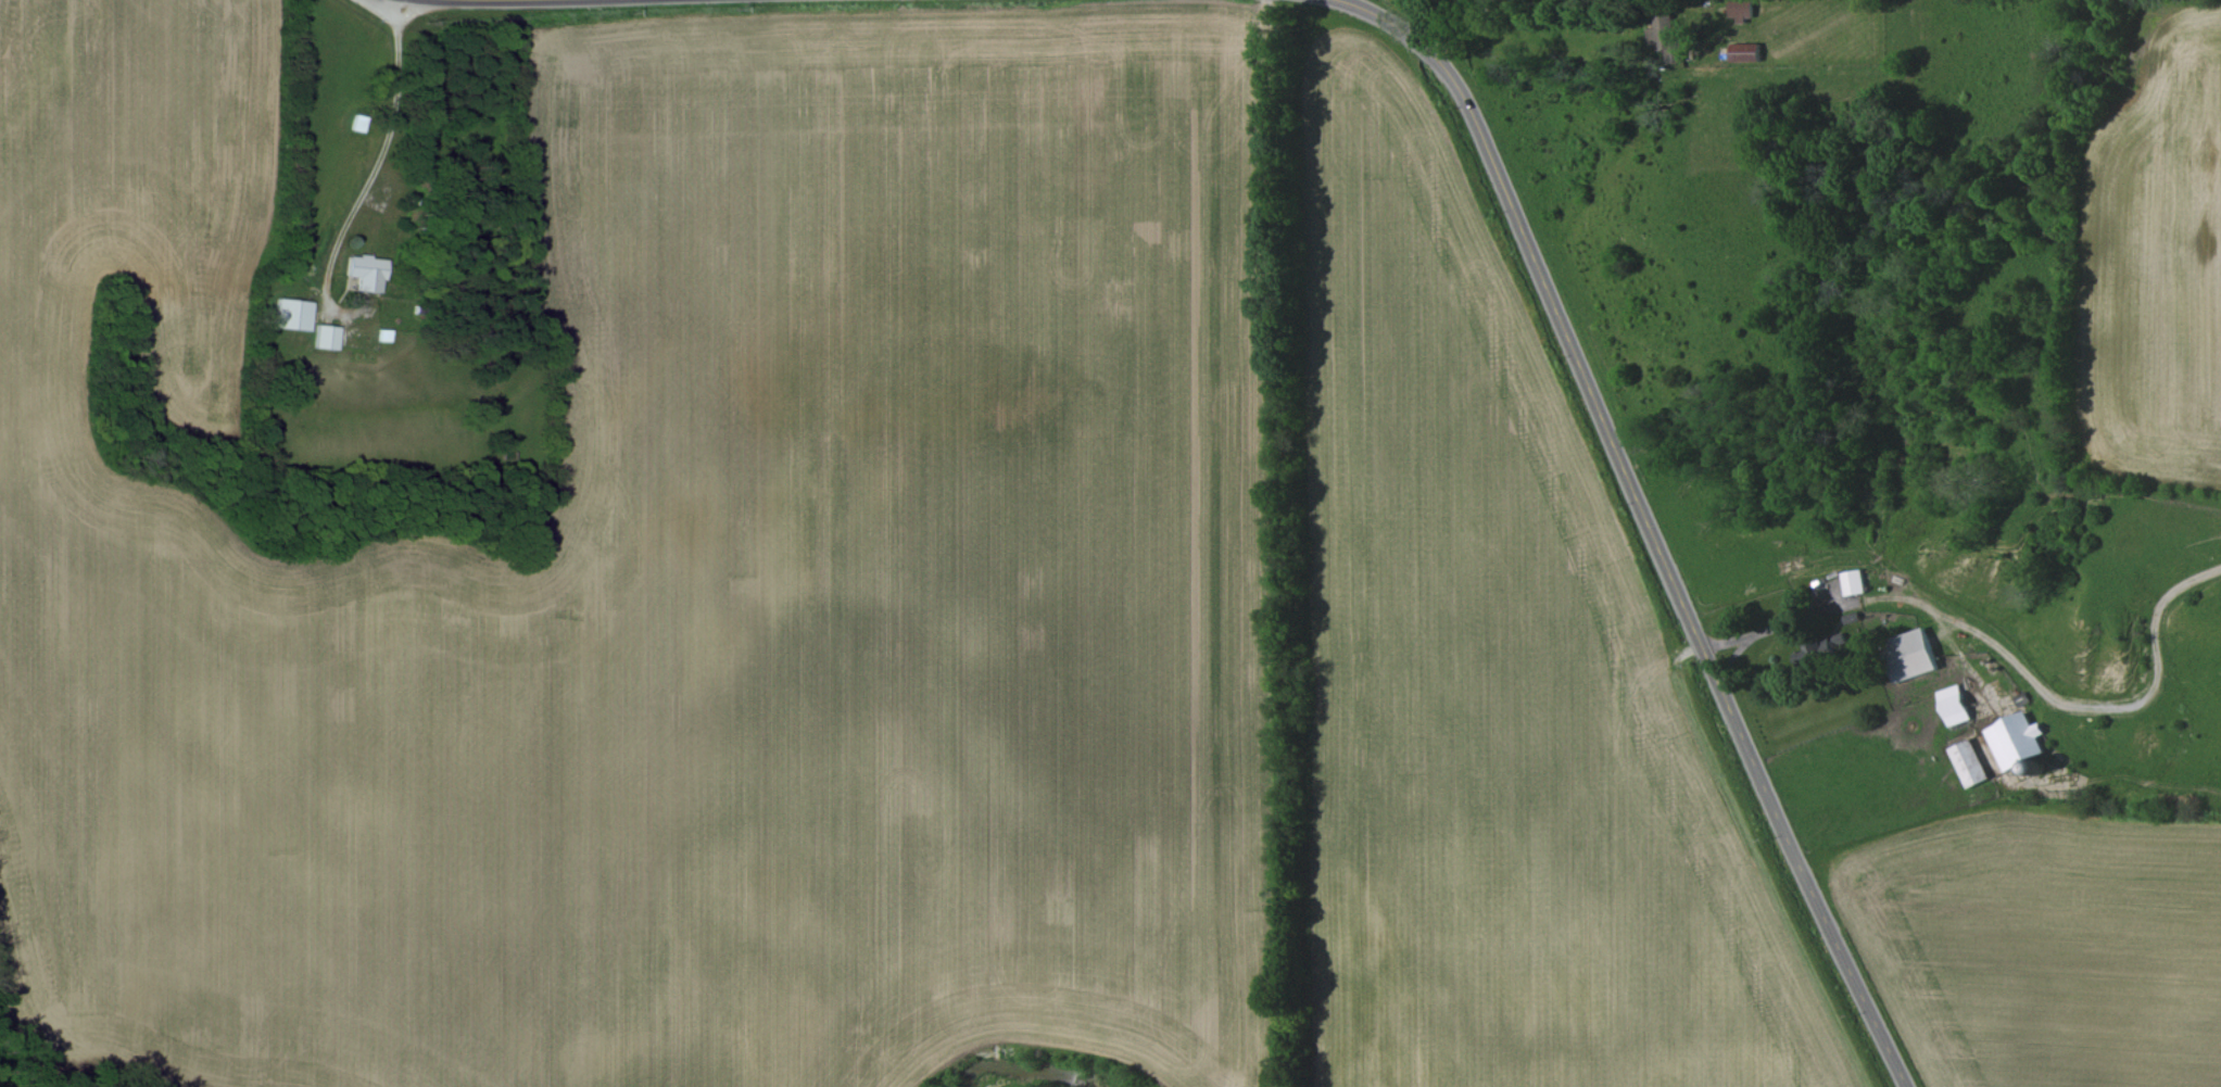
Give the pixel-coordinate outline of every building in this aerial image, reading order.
[(1753,0),(1729,0),(1729,17),(1738,18),(1738,20),(1752,20),(1753,0)] [(1648,44),(1657,44),(1657,50),(1667,49),(1667,63),(1680,63),(1679,23),(1667,23),(1666,16),(1653,16),(1654,29),(1648,29),(1648,44)] [(1730,62),(1759,61),(1759,43),(1730,44),(1730,62)] [(384,258),(348,255),(346,276),(357,277),(356,290),(381,293),(384,258)] [(274,327),(309,331),(312,302),(277,298),(274,327)] [(314,347),(336,350),(339,327),(317,324),(314,347)] [(1840,573),(1845,596),(1865,592),(1860,569),(1840,573)] [(1924,627),(1883,640),(1897,682),(1937,669),(1924,627)] [(1844,636),(1837,630),(1826,642),(1817,634),(1796,658),(1812,673),(1844,636)] [(1936,692),(1949,726),(1971,719),(1959,684),(1936,692)] [(1985,729),(2004,771),(2046,753),(2038,736),(2045,733),(2040,722),(2032,725),(2025,711),(1985,729)] [(1949,749),(1968,788),(1989,778),(1971,739),(1949,749)]
